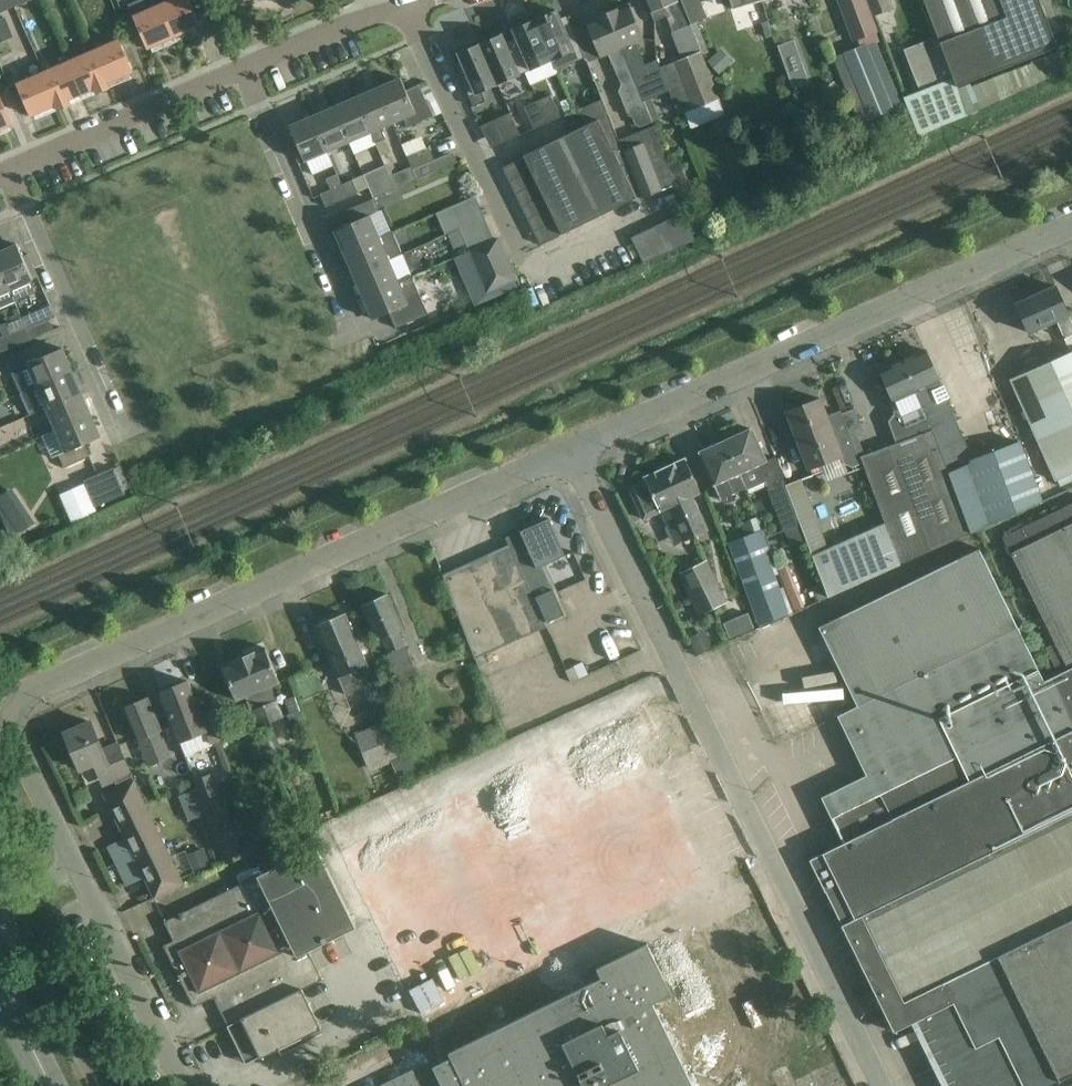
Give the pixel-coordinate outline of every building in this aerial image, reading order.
[(11,0),(0,0),(0,12),(14,6),(11,0)] [(147,48),(174,36),(158,0),(139,0),(128,5),(147,48)] [(174,36),(200,24),(190,0),(158,0),(174,36)] [(673,32),(687,26),(677,1),(677,0),(645,0),(654,21),(666,17),(673,32)] [(691,21),(707,15),(701,0),(682,0),(691,21)] [(732,9),(761,0),(729,0),(732,9)] [(868,0),(837,0),(853,42),(878,32),(872,17),(874,16),(868,0)] [(874,16),(893,9),(890,0),(868,0),(874,16)] [(1037,0),(921,0),(935,37),(951,78),(952,81),(1053,42),(1037,0)] [(669,91),(660,65),(657,59),(644,65),(635,43),(644,39),(629,5),(608,14),(629,65),(637,86),(641,102),(669,91)] [(535,20),(553,61),(557,70),(587,57),(570,19),(564,21),(559,9),(535,20)] [(637,86),(608,14),(586,23),(600,57),(612,53),(617,66),(615,68),(621,84),(619,91),(629,116),(631,115),(635,125),(640,127),(649,123),(642,105),(641,102),(637,86)] [(5,17),(0,19),(0,42),(13,37),(5,17)] [(553,61),(535,20),(515,28),(520,40),(512,44),(525,73),(553,61)] [(498,85),(525,73),(512,44),(509,45),(504,33),(480,44),(498,85)] [(951,78),(935,37),(903,50),(919,90),(951,78)] [(794,39),(777,45),(792,88),(809,82),(794,39)] [(120,40),(93,51),(107,82),(133,70),(120,40)] [(877,42),(833,59),(857,122),(902,105),(877,42)] [(498,85),(480,44),(460,52),(465,64),(459,67),(476,106),(488,100),(484,91),(498,85)] [(732,62),(720,49),(707,61),(719,74),(732,62)] [(68,62),(81,93),(95,87),(98,93),(109,88),(107,82),(93,51),(68,62)] [(681,59),(674,62),(693,109),(719,99),(700,51),(681,59)] [(56,104),(59,110),(71,105),(68,99),(81,93),(68,62),(43,73),(56,104)] [(56,104),(43,73),(17,84),(30,115),(56,104)] [(379,88),(394,123),(404,118),(408,128),(432,117),(418,85),(406,90),(401,78),(379,88)] [(834,81),(821,93),(831,104),(844,92),(834,81)] [(379,88),(356,98),(371,133),(375,143),(385,138),(381,128),(394,123),(379,88)] [(553,94),(537,101),(547,123),(563,116),(553,94)] [(0,97),(0,128),(11,123),(0,97)] [(371,133),(356,98),(335,107),(350,142),(371,133)] [(586,125),(607,115),(601,100),(579,109),(586,125)] [(547,123),(537,101),(526,106),(536,128),(547,123)] [(327,152),(350,142),(335,107),(312,117),(327,152)] [(520,135),(510,113),(497,118),(507,141),(520,135)] [(523,156),(524,157),(531,171),(537,183),(543,196),(549,208),(555,221),(562,234),(639,196),(607,115),(586,125),(523,156)] [(305,161),(327,152),(312,117),(290,126),(305,161)] [(641,198),(674,184),(651,127),(618,140),(641,198)] [(408,154),(412,165),(413,167),(434,158),(429,145),(408,154)] [(412,165),(389,175),(395,189),(457,161),(452,151),(434,158),(413,167),(412,165)] [(531,171),(524,157),(502,168),(509,181),(531,171)] [(686,179),(679,160),(668,164),(675,183),(686,179)] [(395,189),(389,175),(385,165),(364,175),(374,199),(395,189)] [(509,181),(515,194),(537,183),(531,171),(509,181)] [(326,207),(347,198),(342,184),(337,174),(326,179),(331,189),(320,194),(326,207)] [(353,179),(342,184),(347,198),(359,193),(353,179)] [(543,196),(537,183),(515,194),(521,206),(543,196)] [(484,218),(475,196),(452,206),(464,235),(473,231),(467,217),(476,213),(479,220),(484,218)] [(549,208),(543,196),(521,206),(527,219),(549,208)] [(344,252),(370,240),(380,236),(370,215),(377,212),(372,199),(345,211),(351,223),(334,230),(344,252)] [(549,208),(527,219),(533,231),(555,221),(549,208)] [(632,238),(643,262),(694,240),(685,212),(632,238)] [(473,231),(487,225),(484,218),(479,220),(476,213),(467,217),(473,231)] [(540,245),(562,234),(555,221),(533,231),(540,245)] [(392,231),(380,236),(370,240),(344,252),(354,275),(389,259),(402,254),(392,231)] [(515,279),(497,239),(471,250),(488,291),(515,279)] [(0,252),(0,266),(10,289),(38,277),(28,253),(22,256),(17,244),(0,252)] [(399,281),(389,259),(354,275),(363,296),(399,281)] [(10,289),(0,266),(0,293),(10,289)] [(427,311),(411,275),(399,281),(363,296),(373,319),(389,312),(394,325),(427,311)] [(1056,286),(1015,304),(1028,333),(1057,321),(1064,338),(1071,335),(1071,322),(1056,286)] [(51,304),(44,307),(24,315),(22,316),(26,326),(27,329),(50,319),(56,316),(51,304)] [(26,326),(4,336),(10,349),(54,330),(50,319),(27,329),(26,326)] [(10,349),(4,336),(0,337),(0,353),(10,349)] [(72,370),(62,348),(46,355),(41,343),(6,358),(21,392),(37,385),(72,370)] [(925,350),(904,359),(932,422),(949,473),(970,534),(1043,497),(1038,483),(1021,440),(974,461),(949,403),(949,398),(950,397),(945,385),(939,383),(925,350)] [(1011,378),(1056,479),(1071,472),(1071,351),(1011,378)] [(886,524),(902,565),(970,534),(949,473),(932,422),(904,359),(880,370),(890,392),(885,394),(893,414),(888,422),(896,443),(861,456),(886,524)] [(82,393),(72,370),(37,385),(47,408),(71,398),(81,393),(82,393)] [(56,430),(91,415),(82,393),(81,393),(71,398),(47,408),(56,430)] [(861,464),(861,463),(841,411),(827,416),(820,399),(786,412),(794,432),(808,469),(842,456),(844,463),(852,467),(861,464)] [(43,436),(52,458),(59,455),(64,468),(90,456),(85,444),(101,437),(91,415),(56,430),(43,436)] [(740,474),(748,490),(765,483),(783,530),(801,523),(785,484),(783,478),(777,463),(775,457),(766,461),(751,428),(727,440),(742,473),(740,474)] [(742,473),(727,440),(699,452),(720,500),(745,489),(746,491),(748,490),(740,474),(742,473)] [(666,467),(697,536),(708,531),(693,496),(701,493),(685,459),(666,467)] [(697,536),(666,467),(645,477),(646,480),(629,487),(644,519),(660,511),(667,526),(675,523),(684,542),(697,536)] [(125,495),(114,468),(84,480),(96,507),(125,495)] [(902,565),(886,524),(830,549),(802,478),(785,484),(801,523),(830,597),(902,565)] [(1071,668),(1071,503),(1003,537),(1055,643),(1047,647),(1046,648),(1058,673),(1067,669),(1067,670),(1053,677),(1053,678),(1071,668)] [(21,509),(4,521),(11,537),(31,524),(21,509)] [(515,556),(545,627),(567,617),(545,564),(565,555),(549,518),(520,531),(529,550),(515,556)] [(761,628),(794,612),(763,529),(728,542),(758,623),(761,628)] [(846,714),(1021,628),(976,536),(822,611),(860,689),(839,699),(846,714)] [(0,539),(0,555),(9,551),(3,538),(0,539)] [(476,658),(545,627),(515,556),(510,545),(443,575),(445,580),(452,595),(451,596),(476,658)] [(715,609),(706,587),(717,582),(708,561),(680,573),(699,616),(715,609)] [(788,565),(778,569),(794,610),(805,606),(788,565)] [(726,604),(717,582),(706,587),(715,609),(718,618),(729,613),(725,604),(726,604)] [(822,582),(812,586),(818,602),(828,596),(822,582)] [(404,629),(388,594),(361,606),(377,641),(380,639),(401,685),(419,676),(414,666),(398,631),(404,629)] [(748,612),(723,623),(730,638),(755,628),(748,612)] [(375,682),(346,613),(316,626),(338,677),(345,695),(362,687),(375,682)] [(1047,681),(1021,628),(846,714),(868,760),(827,780),(848,823),(810,842),(817,856),(810,860),(894,1032),(951,1004),(972,1045),(995,1033),(1022,1085),(1051,1085),(1053,1085),(1055,1085),(1071,1078),(1071,668),(1053,678),(1047,681)] [(691,641),(696,654),(712,647),(707,635),(691,641)] [(244,657),(270,722),(283,717),(270,686),(279,682),(274,668),(266,648),(244,657)] [(270,722),(244,657),(222,666),(231,686),(236,701),(245,697),(258,728),(270,722)] [(588,673),(582,662),(574,666),(579,677),(588,673)] [(211,743),(217,741),(225,737),(213,707),(201,712),(188,681),(161,692),(174,725),(176,730),(181,741),(206,730),(211,743)] [(649,819),(527,879),(548,923),(657,870),(663,884),(707,862),(703,854),(717,847),(693,797),(668,747),(640,689),(596,711),(624,769),(639,799),(649,819)] [(162,730),(148,697),(123,708),(137,740),(139,740),(149,766),(170,757),(159,731),(162,730)] [(420,777),(395,716),(354,732),(370,771),(391,763),(400,785),(420,777)] [(103,750),(91,721),(65,733),(80,769),(95,763),(102,778),(112,774),(114,780),(131,773),(119,744),(103,750)] [(276,733),(263,738),(270,756),(283,751),(276,733)] [(240,847),(212,773),(195,779),(227,864),(249,855),(260,851),(256,841),(240,847)] [(146,879),(155,898),(181,884),(133,779),(104,793),(126,837),(99,850),(107,868),(116,864),(127,888),(146,879)] [(304,814),(298,817),(303,829),(315,824),(311,817),(304,814)] [(308,950),(355,927),(316,847),(164,921),(174,940),(164,945),(194,1007),(219,995),(233,1023),(227,1026),(246,1064),(260,1057),(261,1058),(281,1048),(320,1028),(300,989),(321,978),(308,950)] [(188,858),(193,870),(211,863),(206,851),(188,858)] [(510,887),(398,942),(420,986),(532,931),(510,887)] [(489,1042),(490,1044),(490,1043),(511,1085),(555,1085),(544,1064),(644,1014),(674,1076),(669,1078),(667,1079),(668,1081),(671,1085),(716,1085),(745,1071),(746,1072),(748,1071),(747,1069),(746,1069),(699,974),(700,973),(699,971),(698,970),(697,968),(687,947),(686,945),(684,946),(684,947),(491,1041),(489,1042)] [(429,1073),(428,1071),(426,1072),(426,1073),(399,1085),(435,1085),(429,1073)] [(1055,1085),(1071,1085),(1071,1078),(1055,1085)]
